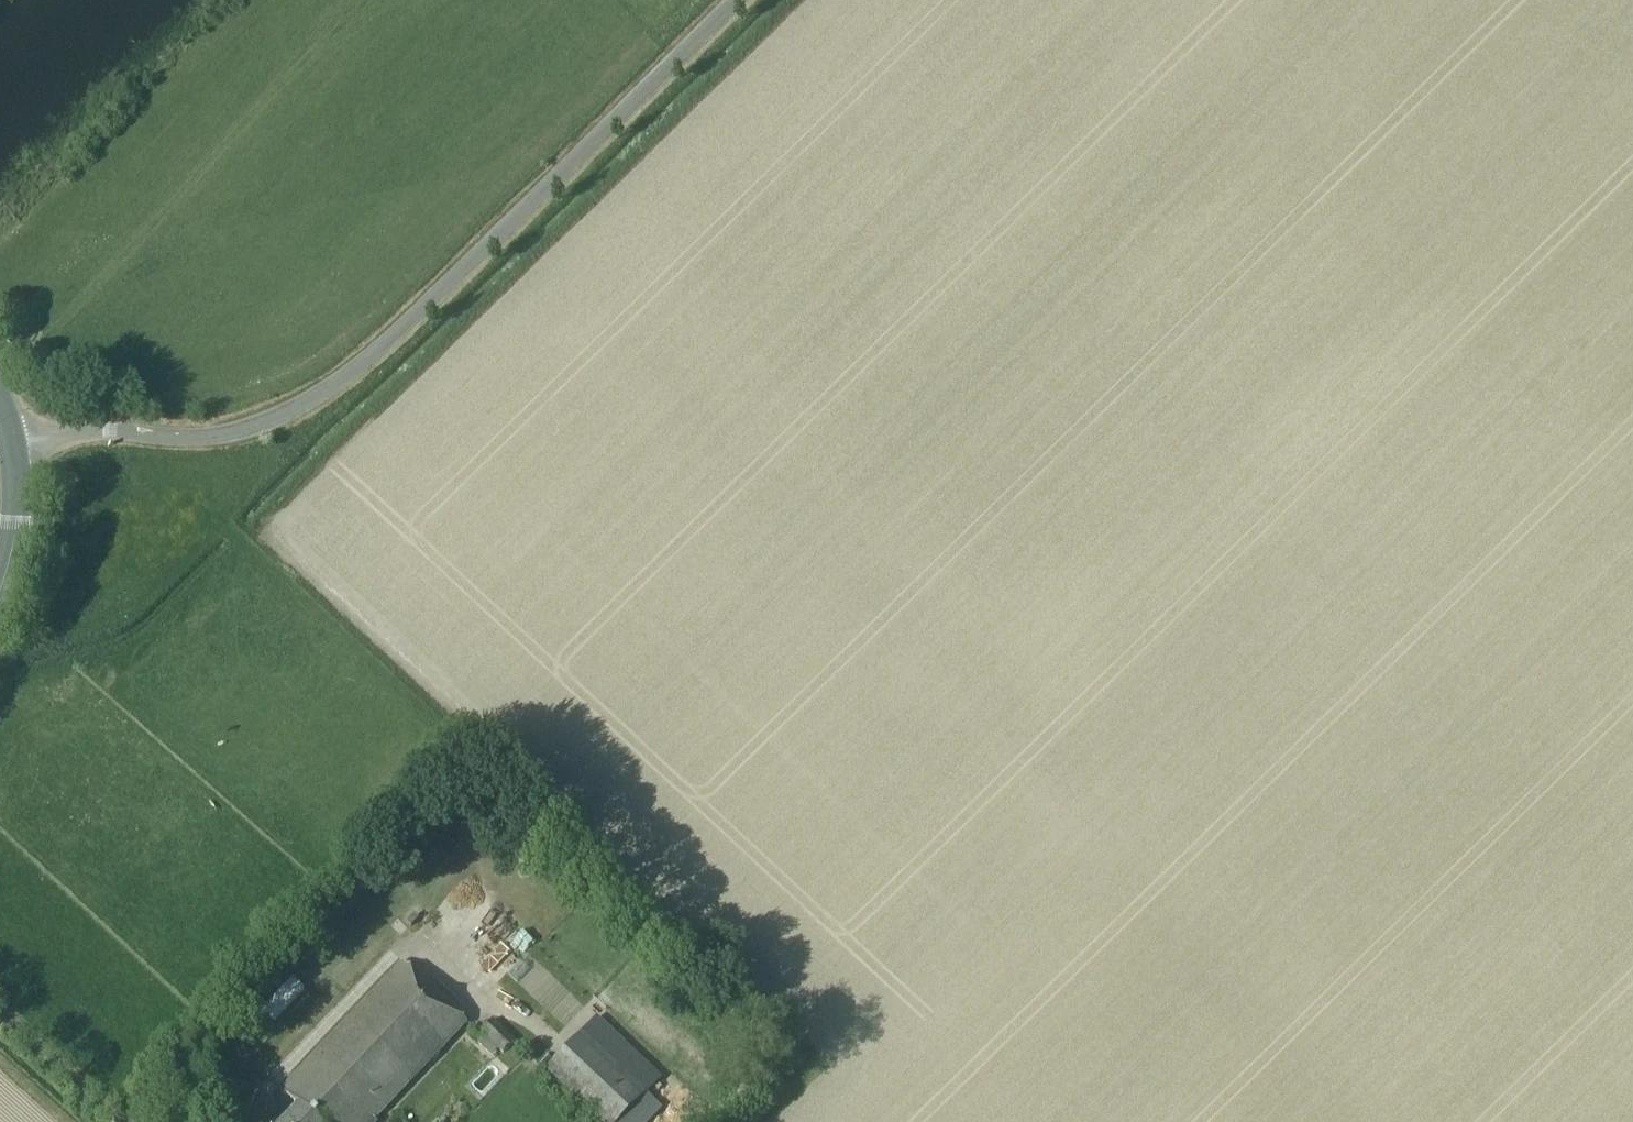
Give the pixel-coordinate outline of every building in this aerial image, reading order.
[(466,1024),(401,963),(281,1091),(299,1110),(287,1121),(374,1121),(466,1024)] [(515,1040),(493,1020),(480,1033),(484,1037),(479,1043),(492,1055),(497,1049),(502,1054),(515,1040)] [(582,1031),(545,1071),(599,1121),(620,1121),(647,1092),(582,1031)]
